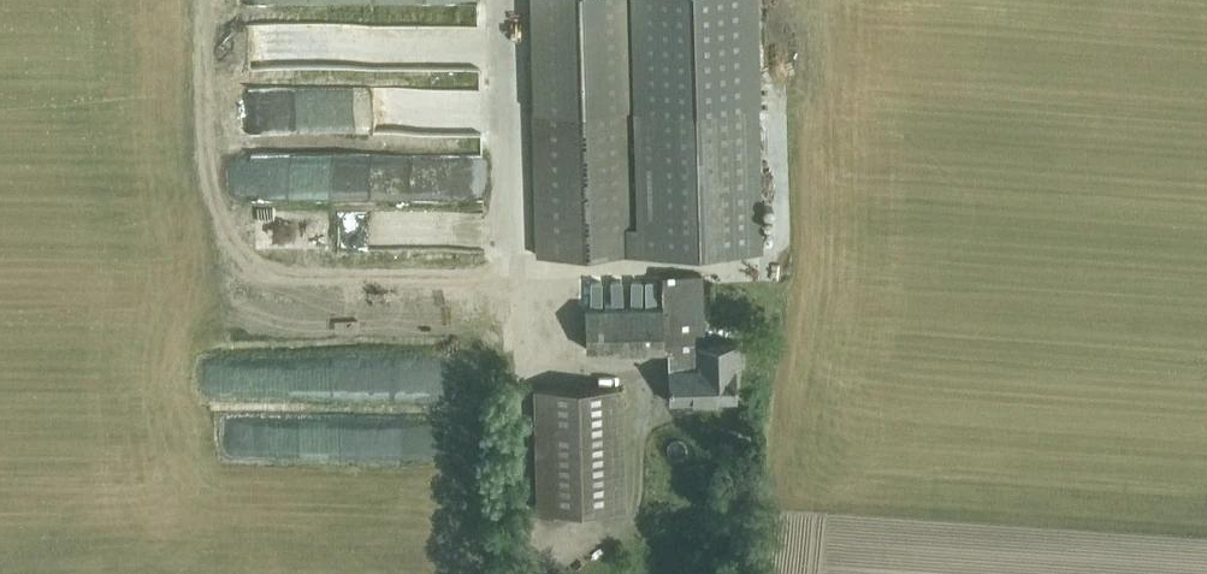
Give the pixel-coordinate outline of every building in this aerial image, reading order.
[(536,252),(641,249),(631,104),(627,0),(528,0),(536,252)] [(631,104),(641,249),(758,245),(753,100),(750,0),(627,0),(631,104)] [(491,36),(278,29),(277,65),(489,72),(491,36)] [(271,90),(269,129),(464,136),(466,97),(271,90)] [(490,191),(490,154),(347,154),(347,178),(371,178),(371,191),(490,191)] [(483,221),(239,218),(238,257),(472,260),(472,235),(483,235),(483,221)] [(728,257),(726,280),(737,281),(738,258),(728,257)] [(755,258),(744,258),(744,280),(755,280),(755,258)] [(619,306),(584,307),(585,349),(613,348),(613,352),(667,350),(669,400),(734,398),(733,353),(733,343),(702,344),(700,272),(659,273),(660,305),(619,306)] [(624,386),(535,388),(538,511),(626,508),(624,386)]
